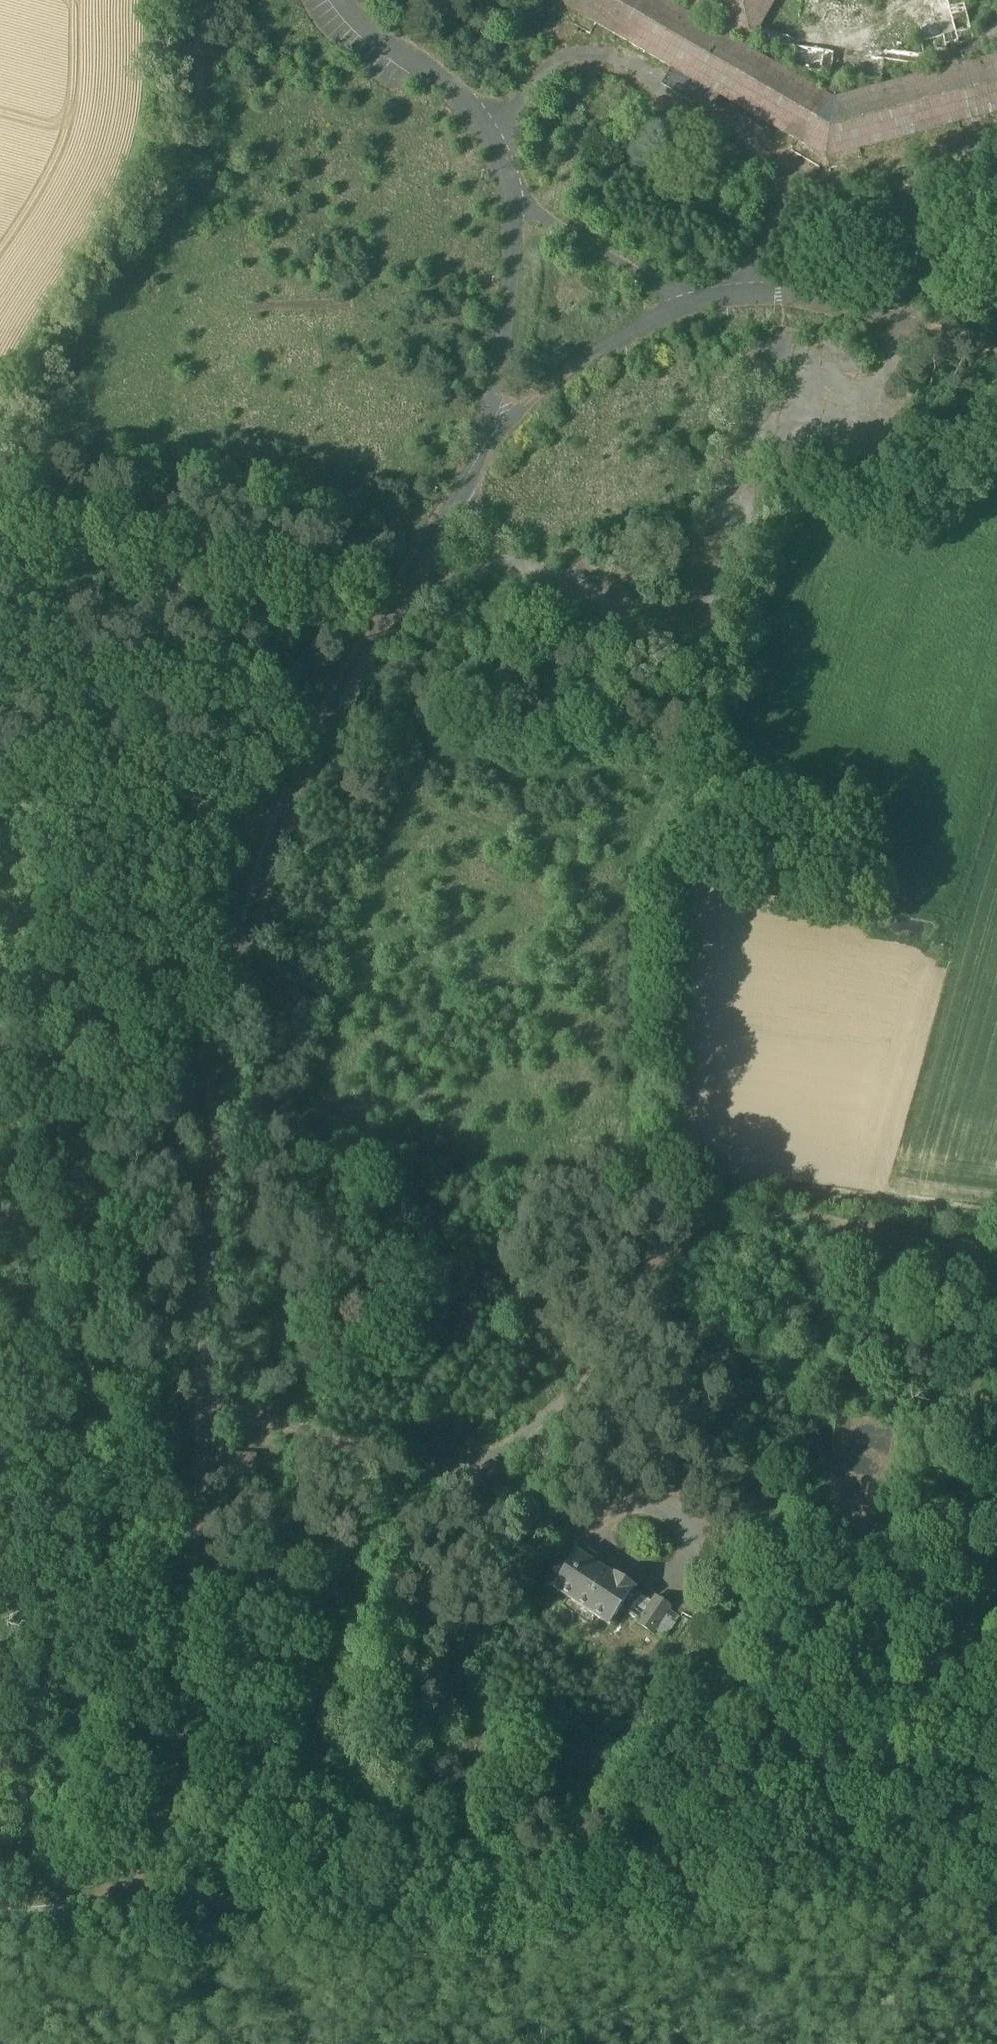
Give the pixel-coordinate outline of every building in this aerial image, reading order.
[(565,10),(826,162),(996,119),(996,60),(966,69),(944,76),(880,89),(832,100),(786,75),(730,44),(711,33),(655,0),(563,0),(565,10)] [(697,10),(715,29),(711,33),(730,44),(732,39),(753,51),(787,55),(786,75),(880,89),(882,70),(914,74),(942,68),(944,76),(966,69),(963,62),(981,58),(996,45),(996,25),(973,43),(916,58),(860,50),(790,41),(757,35),(777,0),(710,0),(706,7),(701,0),(689,0),(697,10)] [(255,1456),(226,1455),(225,1479),(254,1480),(255,1456)] [(636,1589),(614,1575),(612,1578),(576,1554),(553,1589),(610,1626),(620,1611),(628,1616),(641,1597),(634,1592),(636,1589)] [(651,1604),(641,1597),(628,1616),(638,1623),(651,1604)] [(638,1623),(637,1626),(652,1636),(671,1607),(656,1597),(651,1604),(638,1623)]
